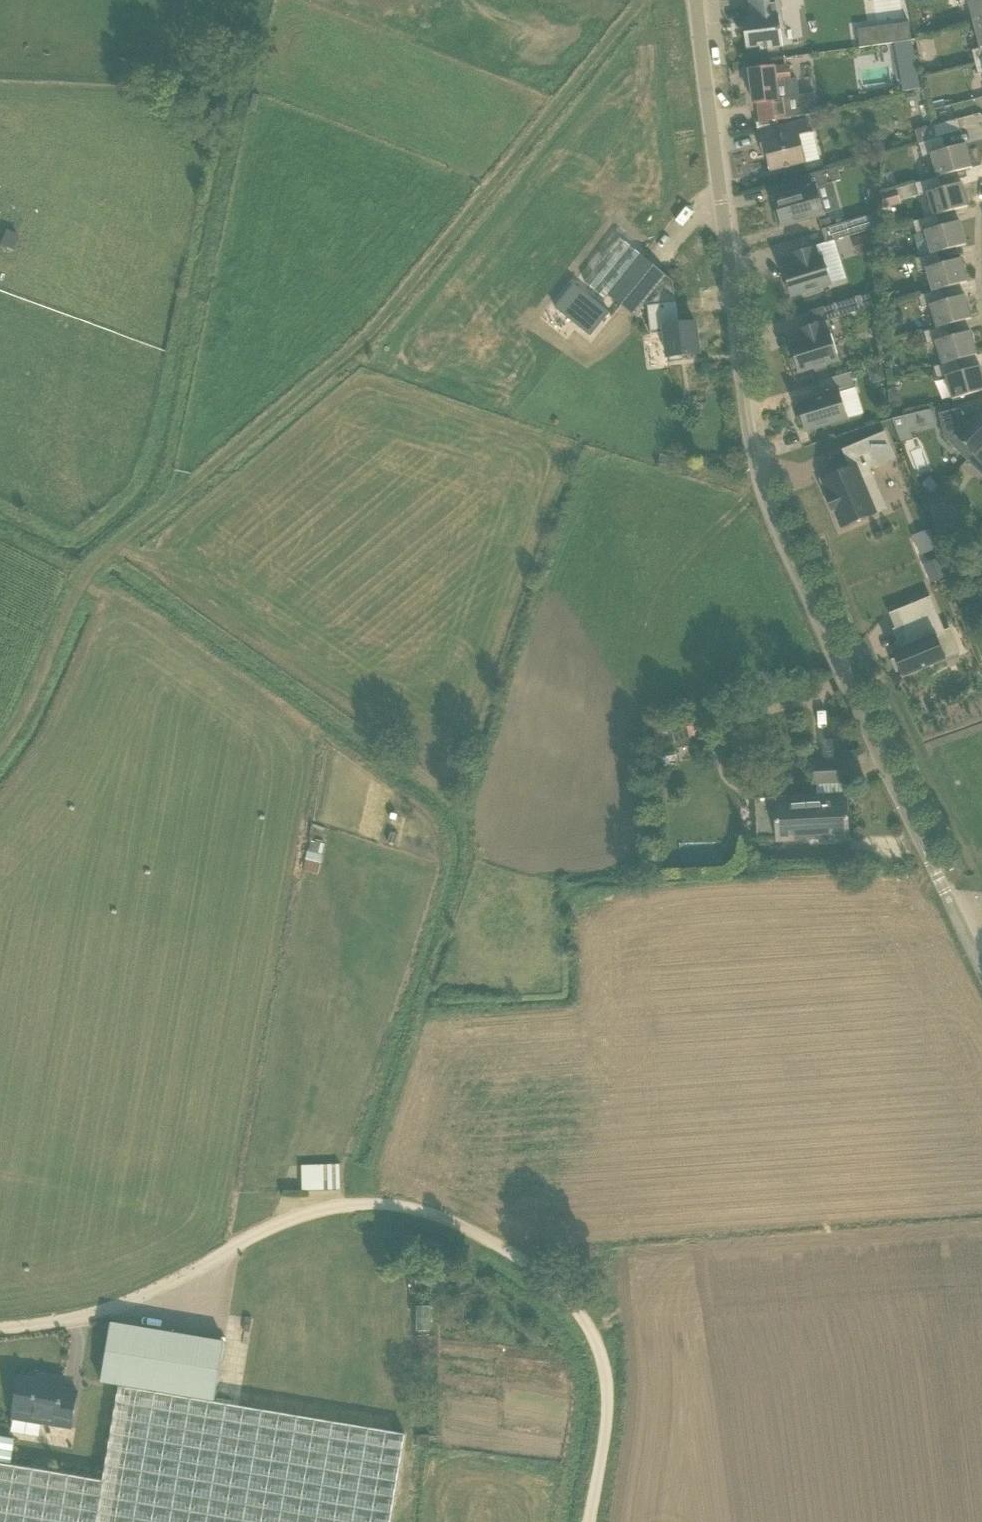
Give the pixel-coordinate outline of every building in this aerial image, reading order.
[(780,0),(758,0),(750,1),(752,18),(744,19),(747,48),(761,46),(761,49),(783,47),(781,30),(784,29),(780,0)] [(960,5),(968,3),(974,26),(981,23),(981,0),(959,0),(960,5)] [(908,40),(908,23),(891,23),(891,40),(908,40)] [(974,26),(979,48),(972,50),(975,62),(981,60),(981,23),(974,26)] [(917,63),(915,48),(900,51),(903,65),(917,63)] [(789,97),(793,96),(790,67),(775,69),(774,67),(750,69),(754,103),(769,101),(770,115),(791,113),(789,97)] [(918,100),(916,92),(907,94),(909,102),(918,100)] [(933,125),(936,138),(942,136),(962,130),(958,118),(933,125)] [(801,136),(811,133),(808,119),(757,131),(763,156),(767,156),(771,171),(807,162),(801,136)] [(933,125),(915,130),(919,143),(936,138),(933,125)] [(939,176),(953,172),(973,167),(966,143),(947,149),(942,136),(936,138),(919,143),(922,156),(930,154),(937,177),(939,176)] [(801,177),(805,190),(774,198),(777,208),(775,212),(777,220),(781,222),(782,226),(824,213),(817,187),(828,183),(841,180),(837,167),(824,171),(824,170),(801,177)] [(937,215),(949,211),(969,206),(962,182),(943,188),(939,176),(937,177),(937,178),(916,184),(919,195),(926,193),(933,216),(937,215)] [(885,209),(900,204),(900,201),(896,190),(881,195),(885,209)] [(881,211),(879,203),(866,206),(869,215),(877,213),(881,211)] [(827,243),(877,228),(877,213),(869,215),(823,229),(827,243)] [(960,221),(941,226),(937,215),(933,216),(913,222),(917,233),(925,231),(931,254),(938,252),(966,244),(960,221)] [(833,226),(830,218),(820,221),(823,229),(833,226)] [(873,250),(867,233),(852,238),(858,255),(873,250)] [(642,255),(621,237),(585,280),(607,298),(609,295),(642,255)] [(783,269),(791,296),(807,291),(808,296),(820,292),(818,287),(831,283),(823,257),(818,258),(814,247),(791,254),(792,255),(793,254),(795,253),(798,264),(783,269)] [(961,258),(942,264),(938,252),(931,254),(931,255),(914,259),(918,270),(925,268),(932,292),(943,289),(968,281),(961,258)] [(673,280),(667,275),(645,302),(649,305),(652,333),(666,332),(669,357),(671,356),(671,358),(682,357),(681,355),(699,353),(696,322),(679,324),(673,280)] [(590,335),(609,312),(573,284),(554,307),(590,335)] [(965,295),(946,300),(943,289),(932,292),(919,296),(922,307),(930,305),(937,328),(948,325),(972,318),(965,295)] [(870,292),(834,304),(838,317),(874,306),(870,292)] [(825,334),(822,322),(799,329),(799,330),(800,330),(800,329),(802,328),(806,340),(790,345),(799,372),(814,367),(816,371),(827,368),(826,363),(839,359),(831,332),(825,334)] [(971,331),(951,336),(948,325),(937,328),(925,332),(928,343),(935,341),(942,364),(958,359),(977,354),(971,331)] [(951,399),(981,391),(981,371),(981,366),(961,371),(958,359),(942,364),(942,365),(933,367),(936,378),(944,376),(950,399),(951,399)] [(886,380),(882,366),(868,370),(872,384),(886,380)] [(804,427),(805,430),(847,418),(840,393),(855,389),(850,374),(820,382),(824,395),(797,404),(800,414),(798,417),(800,425),(804,427)] [(980,414),(976,410),(974,411),(972,405),(943,412),(944,418),(947,430),(957,440),(961,435),(977,451),(981,446),(981,412),(980,414)] [(934,424),(930,409),(917,412),(920,427),(934,424)] [(895,457),(884,433),(844,450),(851,467),(821,479),(829,496),(827,497),(833,510),(834,510),(841,527),(877,512),(869,493),(878,489),(869,468),(895,457)] [(977,451),(968,460),(981,475),(981,446),(977,451)] [(930,477),(923,485),(932,494),(939,486),(930,477)] [(948,517),(935,520),(937,531),(955,527),(953,516),(948,517)] [(937,549),(929,528),(913,535),(920,555),(937,549)] [(947,576),(940,558),(924,564),(931,583),(947,576)] [(937,636),(945,633),(930,598),(891,613),(898,628),(895,629),(903,649),(894,652),(897,659),(893,661),(897,670),(900,668),(903,675),(946,658),(937,636)] [(690,714),(652,724),(656,745),(696,736),(690,714)] [(815,761),(817,784),(846,782),(844,759),(815,761)] [(756,799),(758,838),(778,837),(830,834),(830,838),(843,837),(843,834),(848,833),(847,801),(846,801),(846,793),(756,799)] [(304,1165),(304,1192),(343,1192),(343,1163),(314,1163),(314,1165),(304,1165)] [(433,1328),(432,1305),(415,1306),(417,1329),(433,1328)] [(10,1461),(14,1439),(0,1436),(0,1521),(392,1521),(407,1432),(213,1400),(225,1340),(111,1322),(101,1382),(120,1385),(104,1483),(9,1467),(10,1461)] [(20,1376),(13,1417),(42,1422),(72,1427),(78,1391),(64,1389),(66,1379),(50,1376),(49,1382),(20,1376)] [(13,1417),(11,1428),(40,1433),(42,1422),(13,1417)]
